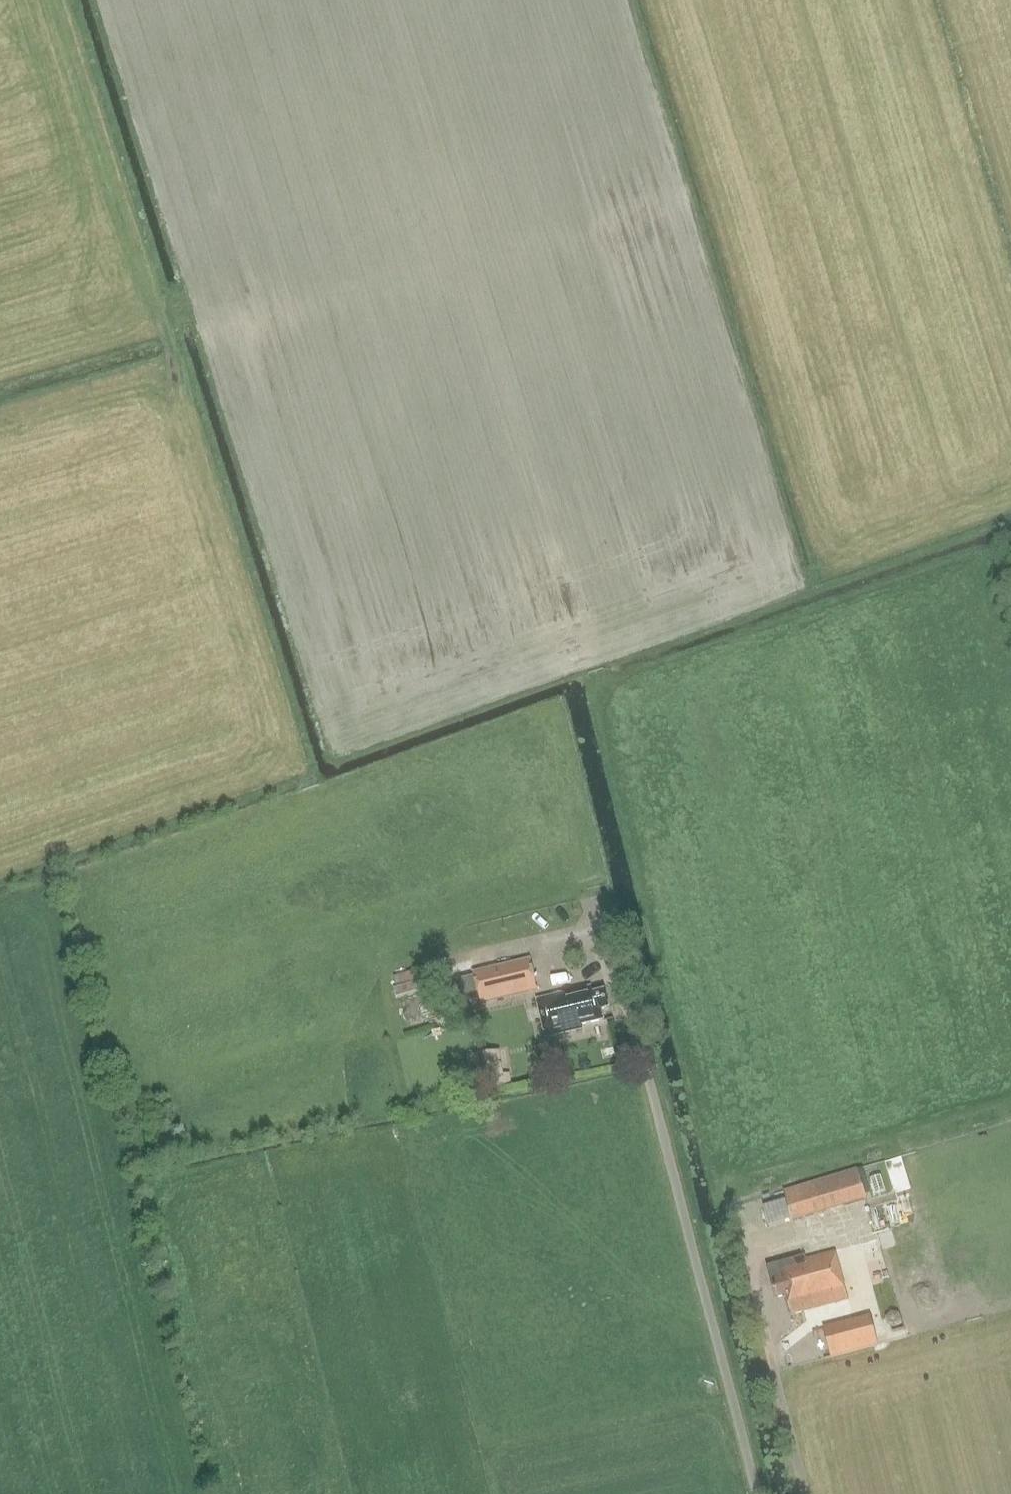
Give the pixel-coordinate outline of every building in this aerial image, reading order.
[(475,973),(482,1002),(536,990),(530,960),(475,973)] [(591,988),(539,1001),(547,1037),(582,1029),(581,1024),(603,1019),(600,1010),(609,1008),(605,992),(592,995),(591,988)] [(512,1083),(511,1070),(502,1071),(501,1048),(476,1049),(479,1085),(512,1083)] [(857,1169),(783,1191),(792,1220),(865,1199),(857,1169)] [(776,1297),(784,1295),(790,1315),(847,1299),(834,1252),(807,1259),(806,1255),(767,1265),(776,1297)] [(823,1327),(831,1357),(879,1345),(871,1315),(823,1327)]
